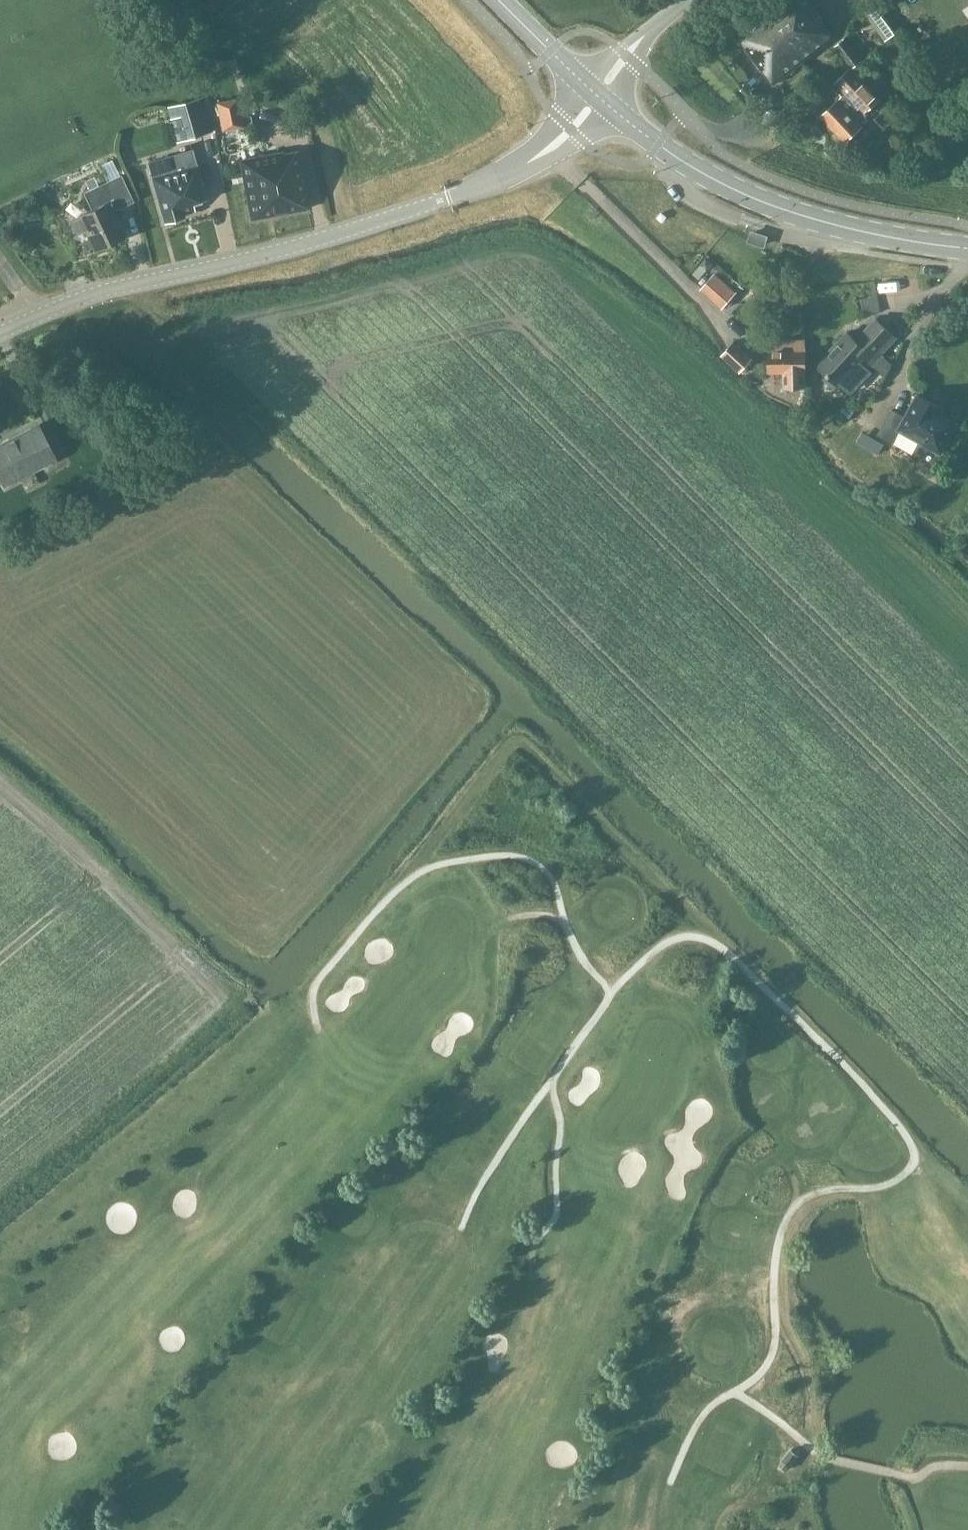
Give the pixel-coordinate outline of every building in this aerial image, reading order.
[(734,32),(774,83),(835,36),(822,21),(826,18),(812,0),(776,0),(734,32)] [(851,66),(852,68),(862,60),(845,38),(835,45),(851,66)] [(854,70),(852,68),(851,66),(835,81),(846,91),(822,113),(844,138),(847,136),(853,144),(867,131),(856,119),(880,98),(865,81),(872,74),(862,63),(854,70)] [(216,100),(222,131),(244,127),(238,96),(216,100)] [(212,132),(202,97),(167,107),(170,119),(182,116),(188,139),(212,132)] [(251,219),(309,208),(297,151),(283,154),(282,152),(240,160),(251,219)] [(206,200),(195,161),(195,159),(150,172),(151,173),(165,222),(184,217),(183,213),(194,210),(193,204),(206,200)] [(78,235),(86,231),(95,250),(123,236),(111,210),(118,207),(118,208),(133,202),(121,175),(83,193),(90,206),(91,209),(77,215),(78,217),(70,220),(75,231),(78,235)] [(762,246),(766,236),(751,231),(748,241),(762,246)] [(707,293),(722,305),(732,293),(718,281),(707,293)] [(882,353),(896,338),(876,319),(856,341),(847,333),(817,365),(839,386),(841,384),(851,394),(873,371),(862,361),(865,358),(871,364),(886,377),(893,363),(882,353)] [(785,372),(785,378),(784,387),(807,387),(807,339),(770,338),(770,371),(785,372)] [(722,353),(740,370),(752,357),(734,340),(722,353)] [(900,430),(941,453),(957,423),(940,413),(943,408),(918,394),(906,417),(892,410),(878,434),(893,442),(900,430)] [(54,458),(38,427),(0,446),(0,477),(4,484),(54,458)] [(859,443),(878,454),(884,444),(865,433),(859,443)] [(780,1463),(786,1469),(797,1455),(791,1450),(780,1463)]
